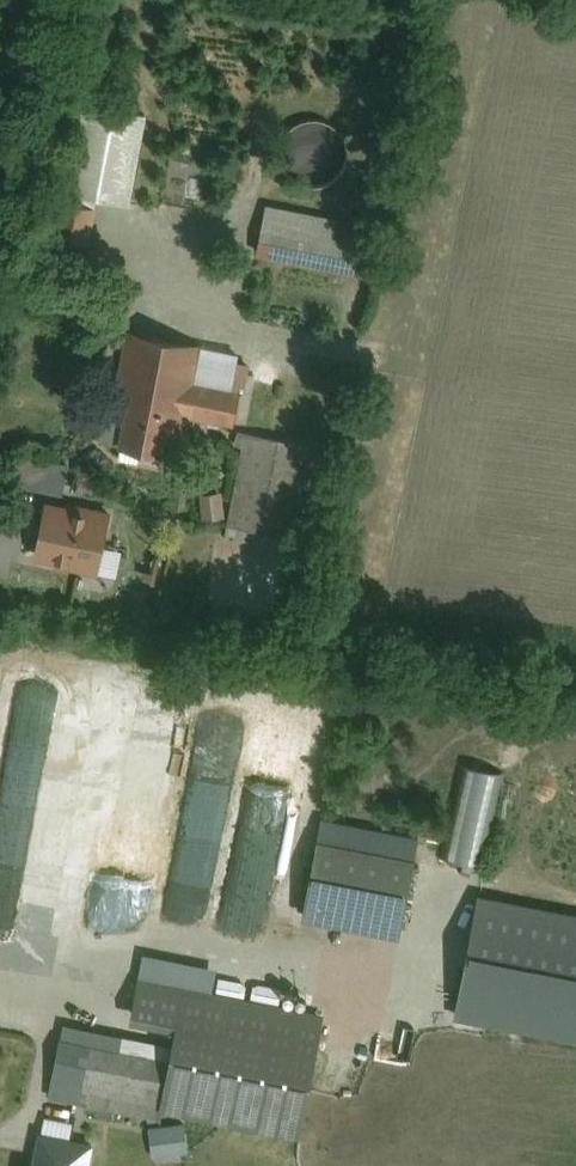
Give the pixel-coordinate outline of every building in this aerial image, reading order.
[(88,112),(75,207),(134,215),(147,120),(88,112)] [(341,183),(346,173),(348,163),(347,152),(341,141),(333,133),(322,128),(310,128),(298,131),(288,138),(282,148),(279,160),(280,172),(285,181),(292,189),(302,194),(313,196),(323,195),(333,190),(341,183)] [(264,212),(256,265),(367,282),(375,230),(264,212)] [(129,339),(109,452),(177,465),(183,430),(240,441),(222,543),(302,558),(329,409),(242,393),(248,360),(129,339)] [(16,455),(15,484),(66,486),(67,457),(16,455)] [(202,515),(226,513),(224,486),(200,488),(202,515)] [(45,511),(34,573),(101,585),(112,522),(45,511)] [(463,771),(446,864),(485,871),(502,778),(463,771)] [(519,784),(506,846),(531,851),(544,789),(519,784)] [(322,855),(308,930),(402,948),(416,873),(322,855)] [(459,1028),(575,1049),(575,919),(481,902),(459,1028)] [(236,978),(238,955),(184,949),(182,972),(236,978)] [(61,1030),(47,1111),(300,1158),(326,1020),(147,987),(136,1044),(61,1030)] [(95,1152),(39,1141),(34,1165),(92,1165),(95,1152)]
